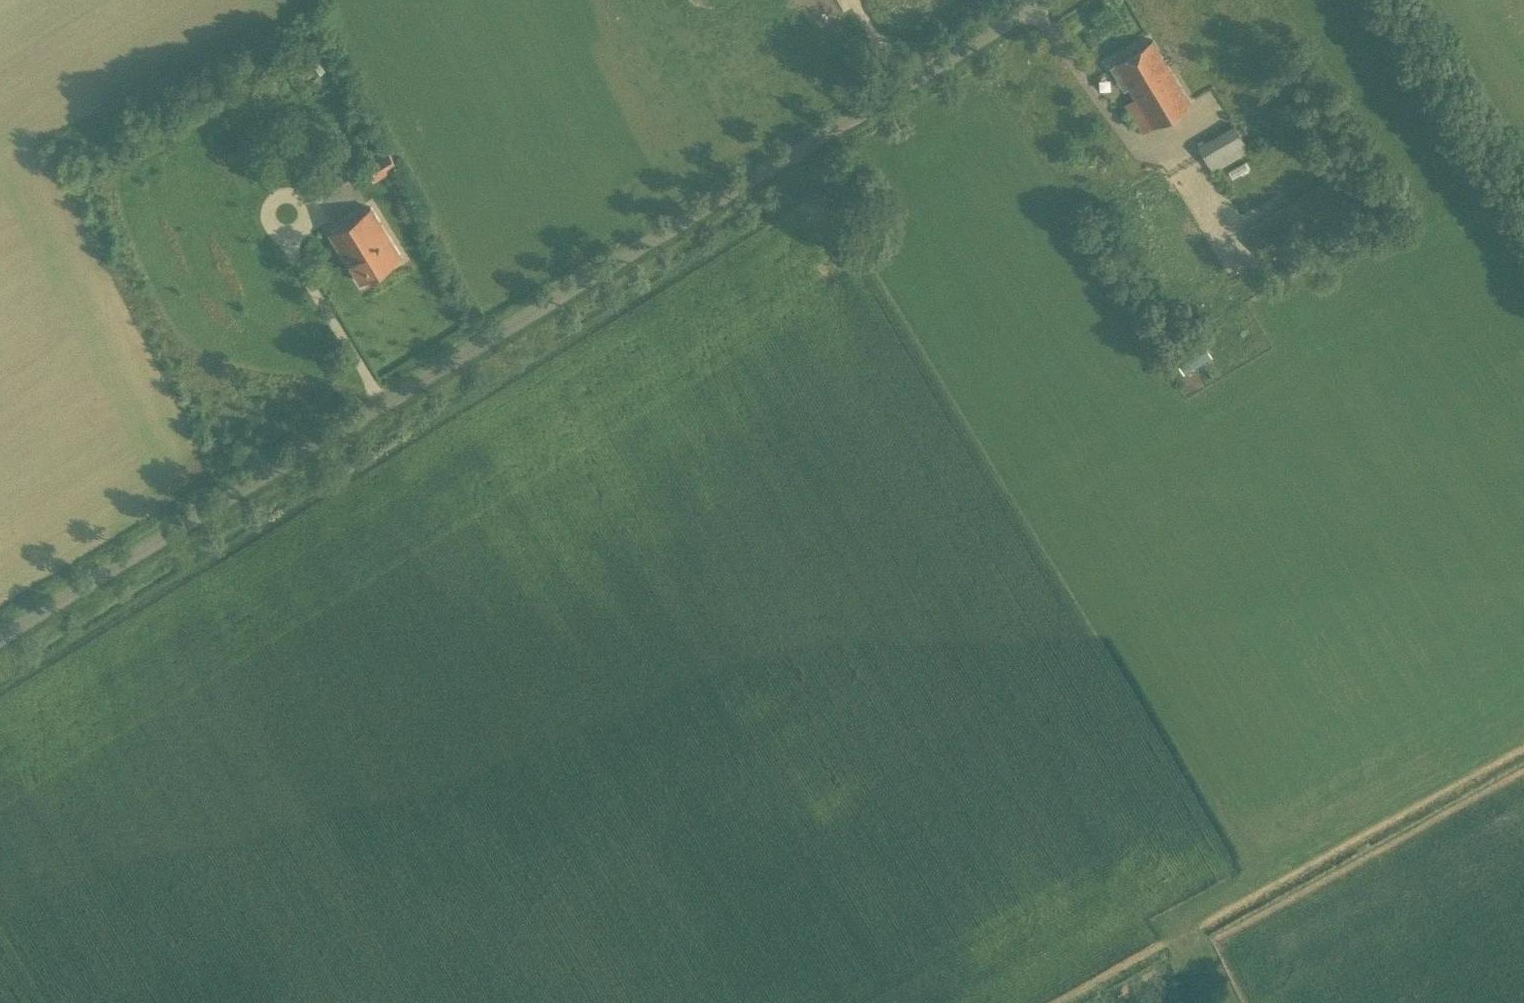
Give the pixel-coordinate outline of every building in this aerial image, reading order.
[(1128,87),(1135,98),(1126,103),(1143,132),(1191,103),(1152,40),(1110,66),(1124,89),(1128,87)] [(1249,149),(1243,138),(1242,138),(1233,125),(1198,146),(1213,171),(1249,149)] [(373,182),(398,167),(386,147),(363,164),(373,182)] [(845,173),(837,177),(843,187),(850,183),(845,173)] [(360,281),(401,255),(371,207),(330,233),(360,281)] [(1172,351),(1184,372),(1213,355),(1201,335),(1172,351)]
